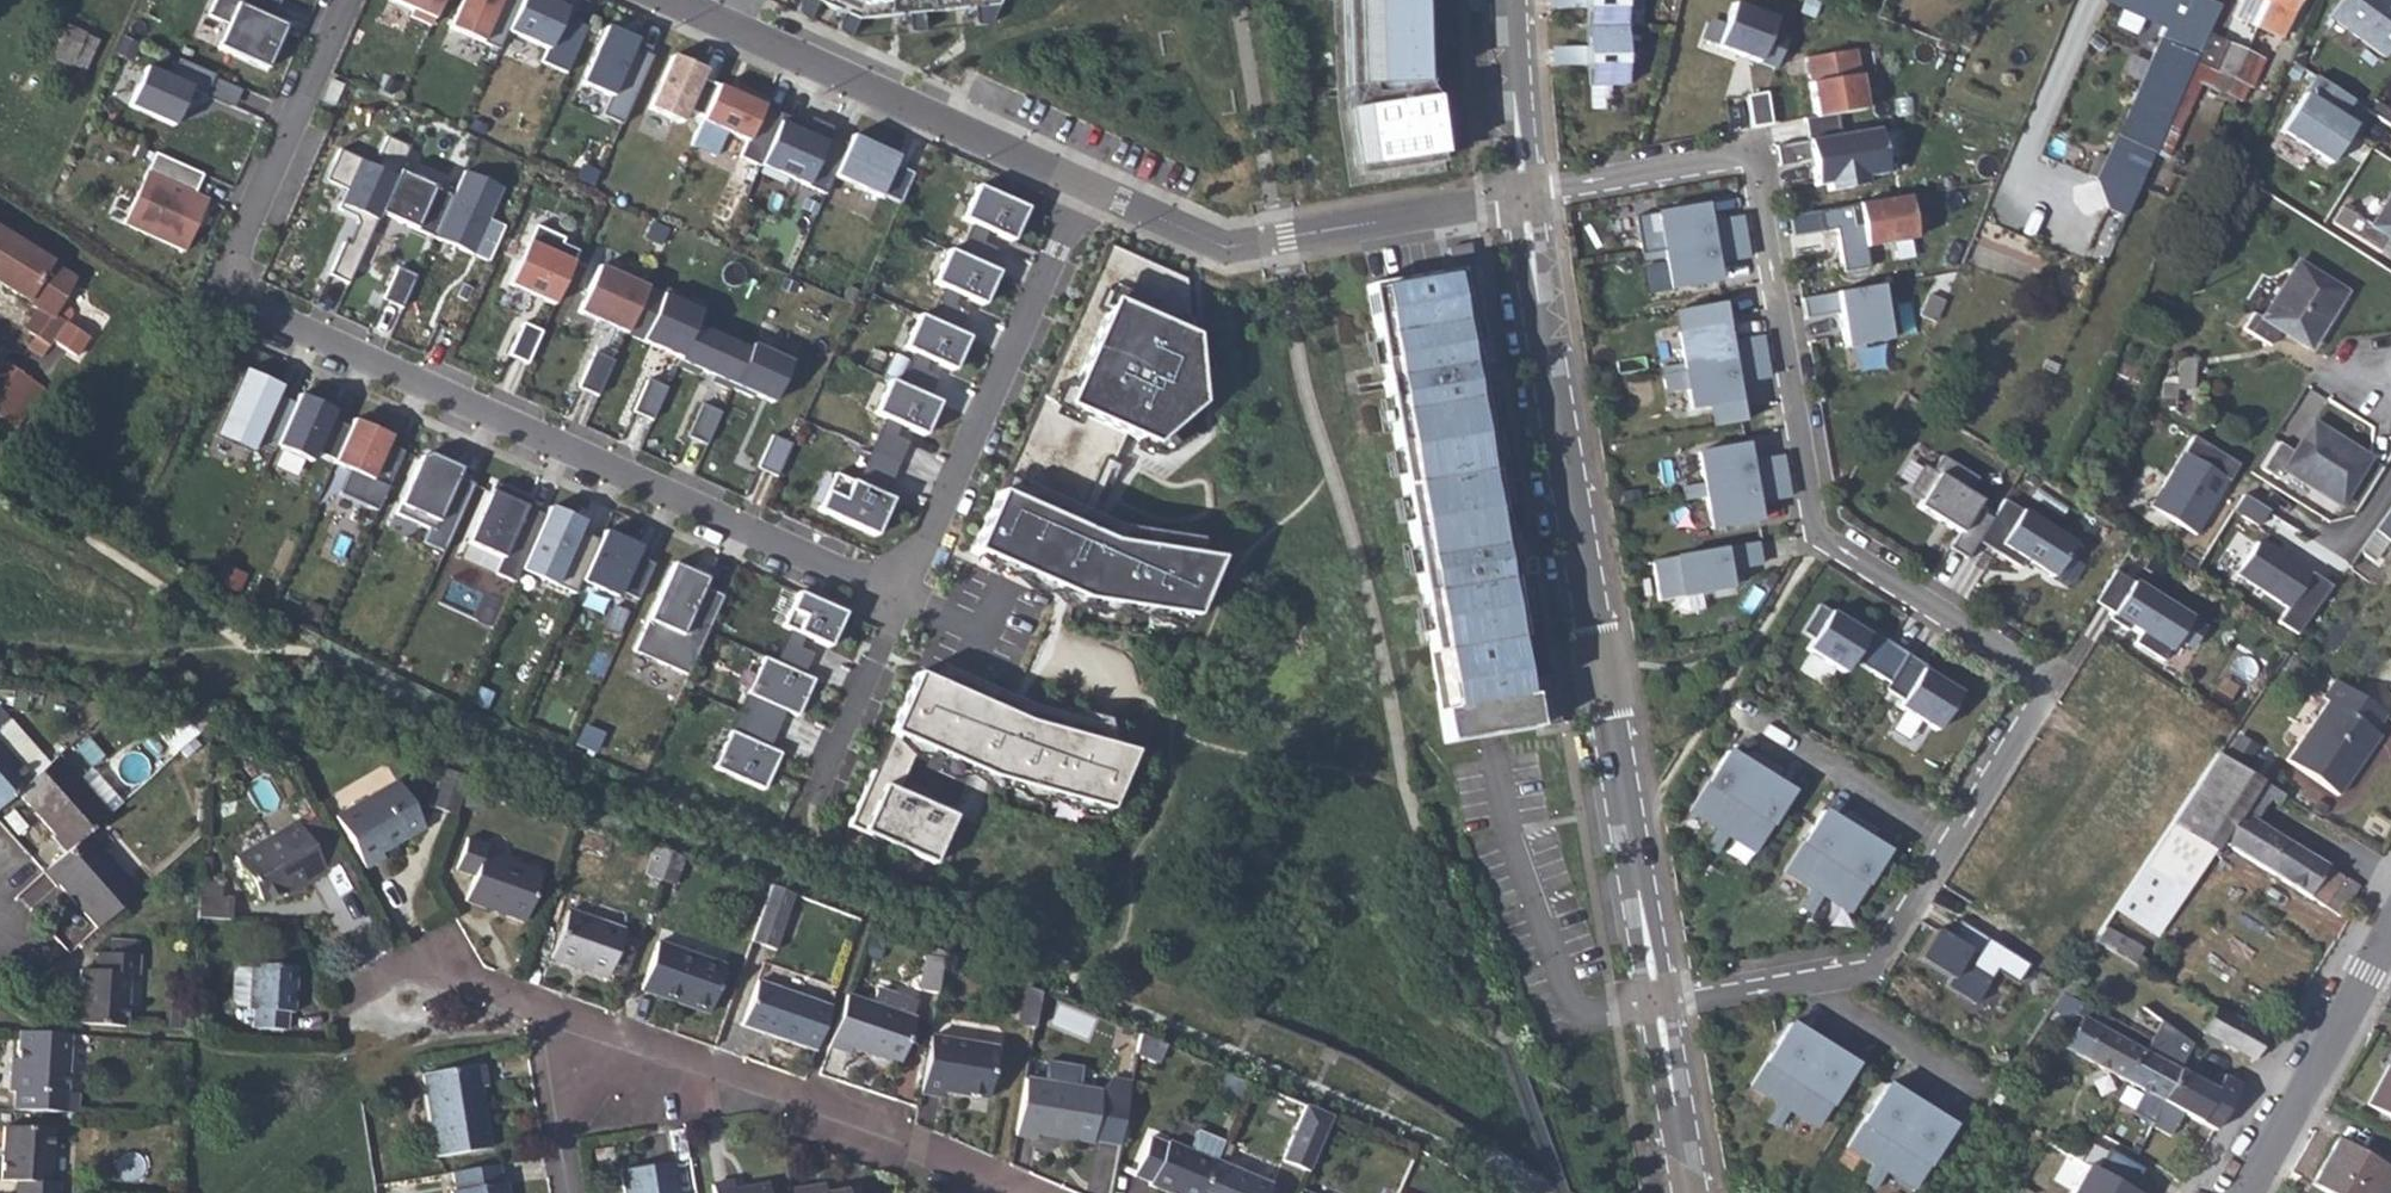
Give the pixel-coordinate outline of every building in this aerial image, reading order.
[(279,0),(215,0),(207,16),(227,25),(217,47),(266,69),(285,26),(272,20),(280,0),(279,0)] [(430,25),(442,0),(391,0),(413,10),(410,16),(430,25)] [(516,8),(500,1),(500,0),(461,0),(449,28),(498,49),(506,31),(516,8)] [(500,1),(516,8),(520,0),(500,0),(500,1)] [(506,31),(548,49),(563,15),(566,8),(548,0),(520,0),(516,8),(506,31)] [(813,0),(800,0),(795,11),(808,17),(815,1),(813,0)] [(815,1),(843,13),(856,19),(907,14),(921,13),(973,9),(997,7),(1000,0),(813,0),(815,1)] [(1336,104),(1349,190),(1445,173),(1434,89),(1430,0),(1332,0),(1336,104)] [(1547,8),(1586,8),(1586,0),(1547,0),(1547,8)] [(2197,59),(2219,9),(2200,0),(2107,0),(2104,6),(2164,31),(2161,41),(2197,59)] [(2266,4),(2291,15),(2298,0),(2268,0),(2266,4)] [(2330,11),(2386,53),(2390,45),(2390,0),(2338,0),(2330,11)] [(1719,44),(1777,66),(1790,33),(1774,27),(1778,17),(1736,1),(1719,44)] [(989,26),(997,7),(973,9),(974,27),(989,26)] [(1624,7),(1587,7),(1587,27),(1624,26),(1624,7)] [(848,35),(856,19),(843,13),(835,29),(848,35)] [(921,13),(907,14),(909,32),(923,31),(921,13)] [(583,24),(563,15),(548,49),(542,64),(561,73),(583,24)] [(601,115),(621,124),(652,56),(633,48),(636,39),(606,26),(581,83),(610,96),(601,115)] [(1624,26),(1587,27),(1586,47),(1587,65),(1588,65),(1625,65),(1625,26),(1624,26)] [(100,44),(67,27),(56,58),(76,68),(83,50),(96,54),(100,44)] [(2197,59),(2161,41),(2116,138),(2153,157),(2197,59)] [(2216,99),(2223,102),(2245,51),(2230,45),(2217,75),(2220,78),(2213,92),(2218,95),(2216,99)] [(1586,47),(1549,48),(1551,66),(1587,65),(1586,47)] [(1804,118),(1807,140),(1840,134),(1837,114),(1865,109),(1855,49),(1805,57),(1815,116),(1804,118)] [(2245,51),(2223,102),(2233,107),(2236,102),(2240,104),(2247,88),(2250,90),(2263,59),(2245,51)] [(703,117),(717,85),(700,78),(704,70),(671,55),(648,108),(681,122),(686,109),(703,117)] [(128,100),(145,63),(131,57),(115,94),(128,100)] [(205,96),(214,75),(179,60),(170,79),(145,68),(128,106),(173,126),(190,89),(205,96)] [(1625,65),(1588,65),(1588,86),(1625,85),(1625,65)] [(242,90),(214,77),(206,94),(235,106),(242,90)] [(2354,101),(2316,78),(2281,133),(2331,165),(2355,127),(2343,119),(2354,101)] [(332,80),(322,101),(334,106),(343,85),(332,80)] [(740,156),(760,165),(760,164),(779,122),(783,114),(763,106),(767,98),(737,84),(733,93),(717,85),(701,121),(746,141),(740,156)] [(1748,95),(1752,127),(1772,124),(1768,91),(1748,95)] [(783,114),(779,122),(806,134),(809,126),(783,114)] [(760,164),(826,194),(833,176),(848,144),(829,135),(833,127),(812,118),(809,126),(806,134),(779,122),(760,164)] [(1777,145),(1781,165),(1795,163),(1799,188),(1811,186),(1812,193),(1851,186),(1850,179),(1866,177),(1886,173),(1878,128),(1840,134),(1807,140),(1777,145)] [(848,144),(833,176),(880,197),(881,194),(900,202),(913,173),(894,164),(898,156),(852,135),(848,144)] [(379,213),(398,171),(409,147),(386,137),(378,156),(380,157),(374,171),(359,164),(361,160),(339,150),(325,181),(346,190),(337,210),(355,218),(357,224),(347,245),(343,243),(328,275),(347,284),(379,213)] [(202,175),(154,153),(123,224),(184,252),(195,228),(191,227),(195,219),(198,221),(208,200),(194,194),(202,175)] [(398,171),(379,213),(433,238),(452,196),(398,171)] [(463,172),(452,196),(433,238),(488,262),(504,227),(487,220),(501,189),(463,172)] [(1850,179),(1851,186),(1867,184),(1866,177),(1850,179)] [(968,236),(982,242),(988,231),(1011,241),(1026,208),(976,186),(961,219),(973,224),(968,236)] [(1861,226),(1863,248),(1916,240),(1909,196),(1850,205),(1853,227),(1861,226)] [(2335,222),(2382,253),(2390,240),(2390,201),(2376,225),(2345,206),(2335,222)] [(1744,236),(1741,216),(1707,222),(1704,204),(1657,212),(1663,244),(1664,250),(1744,236)] [(1821,210),(1788,216),(1792,236),(1824,231),(1821,210)] [(508,285),(554,305),(578,252),(561,244),(564,239),(535,226),(508,285)] [(40,305),(24,329),(36,338),(29,348),(45,358),(74,316),(75,313),(73,305),(69,301),(61,298),(73,280),(53,268),(53,264),(0,229),(0,277),(40,305)] [(982,242),(968,236),(959,255),(987,268),(995,248),(982,242)] [(1748,257),(1744,236),(1664,250),(1665,256),(1671,289),(1718,281),(1714,263),(1748,257)] [(1470,244),(1448,249),(1450,261),(1472,257),(1470,244)] [(1664,250),(1663,244),(1641,248),(1642,254),(1664,250)] [(939,300),(954,307),(959,295),(983,305),(997,272),(987,268),(959,255),(947,250),(933,283),(944,288),(939,300)] [(1664,250),(1642,254),(1643,260),(1665,256),(1664,250)] [(1187,292),(1100,253),(1036,402),(1164,450),(1211,417),(1187,292)] [(2253,316),(2243,332),(2268,348),(2279,333),(2308,351),(2344,292),(2297,263),(2261,322),(2253,316)] [(626,333),(647,287),(599,266),(578,312),(626,333)] [(383,300),(402,308),(417,275),(398,267),(383,300)] [(1440,711),(1445,744),(1538,728),(1532,696),(1523,697),(1512,639),(1521,638),(1495,485),(1491,459),(1458,270),(1385,283),(1391,319),(1373,322),(1430,654),(1439,652),(1449,709),(1440,711)] [(1385,283),(1367,286),(1373,322),(1391,319),(1385,283)] [(15,292),(0,284),(0,307),(4,310),(15,292)] [(1840,313),(1845,347),(1891,340),(1882,285),(1802,298),(1806,318),(1840,313)] [(647,288),(626,333),(680,358),(695,325),(704,305),(666,288),(663,294),(647,286),(647,288)] [(915,354),(910,366),(925,372),(930,360),(954,371),(968,338),(958,333),(930,321),(919,316),(904,349),(915,354)] [(508,356),(527,364),(542,332),(523,323),(508,356)] [(1684,364),(1685,370),(1765,356),(1761,336),(1728,342),(1725,324),(1678,332),(1684,364)] [(680,358),(677,366),(696,375),(699,369),(714,376),(711,381),(731,390),(749,349),(695,325),(680,358)] [(750,350),(732,389),(752,398),(754,394),(763,398),(783,354),(767,347),(765,351),(752,345),(749,349),(750,350)] [(598,396),(614,361),(595,352),(579,388),(598,396)] [(1765,356),(1685,370),(1686,376),(1691,409),(1738,401),(1735,383),(1769,377),(1765,356)] [(0,364),(0,415),(4,418),(31,380),(3,360),(0,364)] [(1662,374),(1685,370),(1684,364),(1661,368),(1662,374)] [(910,366),(901,386),(929,398),(938,378),(925,372),(910,366)] [(1685,370),(1662,374),(1663,380),(1686,376),(1685,370)] [(254,444),(272,452),(275,447),(294,404),(276,395),(279,387),(243,371),(214,437),(250,453),(254,444)] [(648,375),(634,407),(654,416),(669,384),(648,375)] [(45,389),(31,380),(4,418),(18,427),(45,389)] [(886,419),(880,434),(894,440),(901,426),(924,436),(939,403),(929,398),(901,386),(890,381),(875,414),(886,419)] [(298,395),(294,404),(275,447),(310,462),(315,452),(334,461),(349,428),(330,419),(333,411),(298,395)] [(688,436),(707,445),(721,412),(702,403),(688,436)] [(352,420),(349,428),(334,461),(333,463),(349,471),(339,494),(377,511),(388,487),(371,479),(390,437),(352,420)] [(2281,444),(2263,469),(2279,479),(2284,471),(2361,518),(2378,490),(2359,478),(2370,460),(2314,422),(2295,453),(2281,444)] [(894,440),(880,434),(872,452),(899,464),(907,446),(894,440)] [(758,468),(777,477),(792,444),(772,435),(758,468)] [(2241,466),(2196,437),(2152,506),(2197,535),(2241,466)] [(1705,490),(1786,476),(1782,455),(1749,461),(1745,443),(1698,451),(1704,484),(1705,490)] [(446,546),(474,484),(458,477),(461,469),(423,451),(398,508),(432,524),(425,537),(446,546)] [(899,464),(872,452),(863,472),(878,479),(891,485),(899,464)] [(1515,455),(1491,459),(1495,485),(1520,481),(1515,455)] [(1922,499),(1918,506),(1960,532),(1950,548),(1967,559),(1978,540),(1992,518),(1976,508),(1981,501),(1969,492),(1978,478),(1942,455),(1933,470),(1924,465),(1908,491),(1922,499)] [(835,474),(818,510),(876,537),(892,500),(872,491),(878,479),(863,472),(857,484),(835,474)] [(1789,497),(1786,476),(1705,490),(1706,496),(1712,528),(1759,520),(1756,502),(1789,497)] [(495,574),(515,583),(517,575),(545,516),(526,507),(515,503),(519,494),(494,483),(467,543),(502,558),(495,574)] [(1705,490),(1704,484),(1682,488),(1683,494),(1705,490)] [(1705,490),(1683,494),(1684,500),(1706,496),(1705,490)] [(1127,541),(1002,491),(973,553),(1109,605),(1199,617),(1224,554),(1127,541)] [(529,499),(519,494),(515,503),(526,507),(529,499)] [(2053,576),(2075,542),(2005,499),(1992,518),(1978,540),(2022,567),(2027,559),(2053,576)] [(2374,531),(2390,543),(2390,508),(2374,531)] [(548,510),(545,516),(517,575),(554,593),(585,527),(548,510)] [(2347,568),(2370,583),(2390,553),(2390,543),(2374,531),(2347,568)] [(638,548),(603,532),(581,581),(616,597),(619,591),(638,600),(654,564),(635,556),(638,548)] [(2271,620),(2296,637),(2331,587),(2260,538),(2252,539),(2231,570),(2281,605),(2271,620)] [(1760,564),(1756,543),(1676,557),(1677,563),(1682,596),(1729,588),(1726,570),(1760,564)] [(1654,567),(1677,563),(1676,557),(1653,560),(1654,567)] [(634,652),(688,676),(724,596),(704,587),(708,579),(673,564),(634,652)] [(2117,569),(2096,601),(2114,612),(2111,618),(2129,630),(2132,625),(2143,631),(2140,637),(2136,642),(2165,660),(2179,636),(2195,646),(2207,627),(2134,582),(2135,580),(2117,569)] [(842,621),(794,603),(784,630),(831,648),(842,621)] [(1808,650),(1845,673),(1853,660),(1889,683),(1908,653),(1854,620),(1851,625),(1820,605),(1802,631),(1814,640),(1808,650)] [(2129,630),(2140,637),(2143,631),(2132,625),(2129,630)] [(1899,707),(1938,731),(1962,692),(1949,684),(1924,669),(1927,665),(1908,653),(1889,683),(1886,689),(1903,700),(1899,707)] [(812,687),(763,664),(747,697),(796,720),(812,687)] [(1924,669),(1949,684),(1951,680),(1927,665),(1924,669)] [(1031,715),(920,672),(899,725),(998,767),(1117,802),(1142,749),(1031,715)] [(1532,696),(1538,728),(1561,724),(1553,676),(1530,680),(1532,696)] [(2387,716),(2334,680),(2322,698),(2328,702),(2287,761),(2339,796),(2353,776),(2348,773),(2362,753),(2367,757),(2381,736),(2375,732),(2387,716)] [(15,793),(48,765),(7,720),(0,727),(0,807),(15,793)] [(163,743),(174,755),(192,739),(180,727),(163,743)] [(781,754),(729,735),(715,772),(768,792),(781,754)] [(1781,772),(1751,753),(1745,763),(1727,752),(1690,813),(1718,830),(1728,836),(1756,853),(1793,792),(1776,781),(1781,772)] [(2367,757),(2362,753),(2348,773),(2353,776),(2367,757)] [(2216,757),(2171,823),(2193,838),(2215,802),(2220,805),(2202,835),(2323,908),(2331,895),(2348,905),(2358,886),(2240,814),(2250,798),(2260,782),(2216,757)] [(48,765),(15,793),(52,838),(50,840),(62,855),(83,836),(119,805),(89,772),(77,782),(56,758),(48,765)] [(426,808),(452,817),(465,779),(439,772),(426,808)] [(2260,782),(2250,798),(2272,811),(2283,796),(2260,782)] [(391,784),(332,819),(362,872),(381,861),(377,855),(420,830),(393,784),(391,784)] [(961,817),(887,784),(869,824),(943,856),(961,817)] [(1841,822),(1824,811),(1786,871),(1852,912),(1889,852),(1871,841),(1877,832),(1847,813),(1841,822)] [(335,863),(311,822),(297,830),(321,871),(335,863)] [(257,906),(279,893),(290,886),(294,892),(323,874),(321,871),(297,830),(294,823),(232,860),(257,906)] [(2171,823),(2154,849),(2177,862),(2193,838),(2171,823)] [(1728,836),(1718,830),(1707,849),(1717,855),(1728,836)] [(62,855),(40,875),(52,890),(55,888),(92,933),(133,896),(83,836),(62,855)] [(464,843),(453,874),(471,880),(462,905),(520,926),(536,879),(480,859),(483,850),(464,843)] [(651,850),(641,878),(655,883),(665,854),(651,850)] [(665,854),(655,883),(668,888),(679,859),(665,854)] [(290,886),(279,893),(283,899),(294,892),(290,886)] [(792,896),(769,887),(748,944),(772,953),(792,896)] [(1814,915),(1826,896),(1814,889),(1802,908),(1814,915)] [(196,901),(195,921),(226,922),(228,903),(196,901)] [(603,982),(605,975),(618,940),(620,934),(564,915),(547,962),(603,982)] [(1938,931),(1920,958),(1953,979),(1948,986),(1978,1005),(2000,969),(1979,957),(1990,939),(1961,921),(1950,939),(1938,931)] [(2327,939),(2334,943),(2338,937),(2331,933),(2327,939)] [(621,982),(634,946),(618,940),(605,975),(621,982)] [(106,943),(106,957),(129,958),(130,944),(106,943)] [(653,946),(636,994),(704,1018),(721,970),(653,946)] [(77,972),(74,1026),(122,1028),(125,978),(134,978),(135,958),(129,958),(106,957),(93,956),(92,973),(77,972)] [(914,997),(934,1001),(940,966),(920,963),(914,997)] [(248,968),(245,1012),(250,1012),(249,1029),(282,1031),(284,1015),(290,1015),(293,970),(248,968)] [(737,1029),(809,1055),(826,1010),(752,984),(737,1029)] [(1034,991),(1017,984),(1010,1023),(1028,1026),(1034,991)] [(2065,992),(2055,1006),(2075,1017),(2078,1014),(2081,1016),(2063,1048),(2124,1083),(2143,1051),(2098,1026),(2106,1013),(2065,992)] [(842,1003),(825,1053),(845,1060),(848,1054),(896,1071),(911,1028),(842,1003)] [(2218,1012),(2205,1034),(2255,1063),(2271,1040),(2218,1012)] [(1790,1111),(1819,1128),(1857,1065),(1790,1024),(1752,1087),(1780,1105),(1790,1111)] [(13,1075),(6,1075),(5,1094),(11,1094),(9,1112),(71,1115),(72,1097),(63,1096),(66,1038),(15,1034),(13,1061),(13,1075)] [(1161,1045),(1136,1035),(1132,1055),(1154,1064),(1161,1045)] [(2124,1083),(2118,1092),(2156,1113),(2162,1103),(2179,1072),(2189,1055),(2151,1037),(2143,1051),(2124,1083)] [(990,1056),(927,1045),(917,1102),(938,1106),(939,1100),(982,1107),(990,1056)] [(2367,1102),(2390,1116),(2390,1062),(2367,1102)] [(479,1068),(422,1077),(435,1159),(487,1150),(478,1089),(482,1089),(479,1068)] [(2179,1072),(2162,1103),(2214,1131),(2241,1084),(2222,1074),(2212,1091),(2179,1072)] [(1096,1094),(1020,1082),(1011,1138),(1031,1141),(1032,1135),(1088,1144),(1096,1094)] [(1888,1170),(1917,1188),(1955,1125),(1888,1084),(1850,1147),(1879,1164),(1888,1170)] [(1305,1105),(1283,1161),(1308,1171),(1331,1116),(1305,1105)] [(1790,1111),(1780,1105),(1769,1124),(1778,1130),(1790,1111)] [(13,1192),(55,1192),(55,1184),(47,1183),(49,1131),(2,1128),(0,1165),(0,1181),(13,1182),(13,1192)] [(1222,1141),(1195,1130),(1187,1149),(1214,1160),(1222,1141)] [(2022,1130),(2017,1140),(2037,1152),(2043,1142),(2022,1130)] [(1169,1192),(1201,1192),(1214,1160),(1187,1149),(1167,1141),(1166,1144),(1149,1137),(1133,1175),(1150,1182),(1149,1185),(1169,1192)] [(2313,1184),(2330,1192),(2390,1192),(2390,1168),(2338,1139),(2313,1184)] [(2097,1165),(2118,1178),(2126,1165),(2105,1151),(2097,1165)] [(1270,1184),(1214,1160),(1201,1192),(1266,1192),(1270,1184)] [(1888,1170),(1879,1164),(1866,1183),(1877,1189),(1888,1170)] [(2126,1165),(2118,1178),(2126,1183),(2134,1172),(2126,1165)] [(615,1173),(619,1192),(672,1192),(668,1166),(647,1169),(648,1175),(639,1176),(639,1170),(615,1173)] [(450,1176),(453,1192),(449,1192),(504,1192),(503,1184),(498,1184),(496,1168),(450,1176)]
